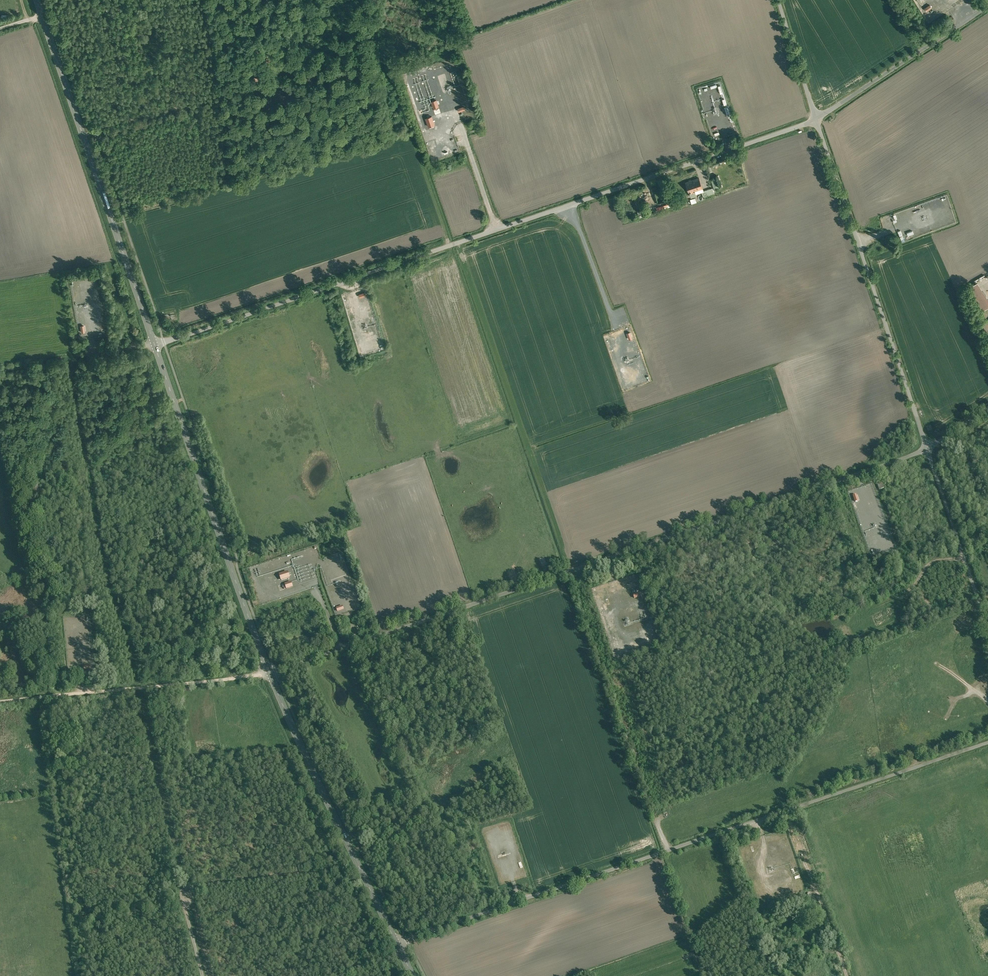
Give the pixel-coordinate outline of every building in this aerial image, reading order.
[(438,149),(440,155),(449,151),(446,146),(438,149)] [(718,175),(710,177),(713,189),(721,187),(718,175)] [(698,177),(684,182),(689,194),(695,192),(695,195),(703,192),(698,177)] [(968,290),(982,313),(987,309),(987,300),(978,284),(968,290)] [(984,315),(979,318),(982,323),(987,320),(984,315)] [(279,580),(289,578),(287,571),(277,573),(279,580)] [(283,584),(285,589),(292,586),(290,581),(283,584)]
